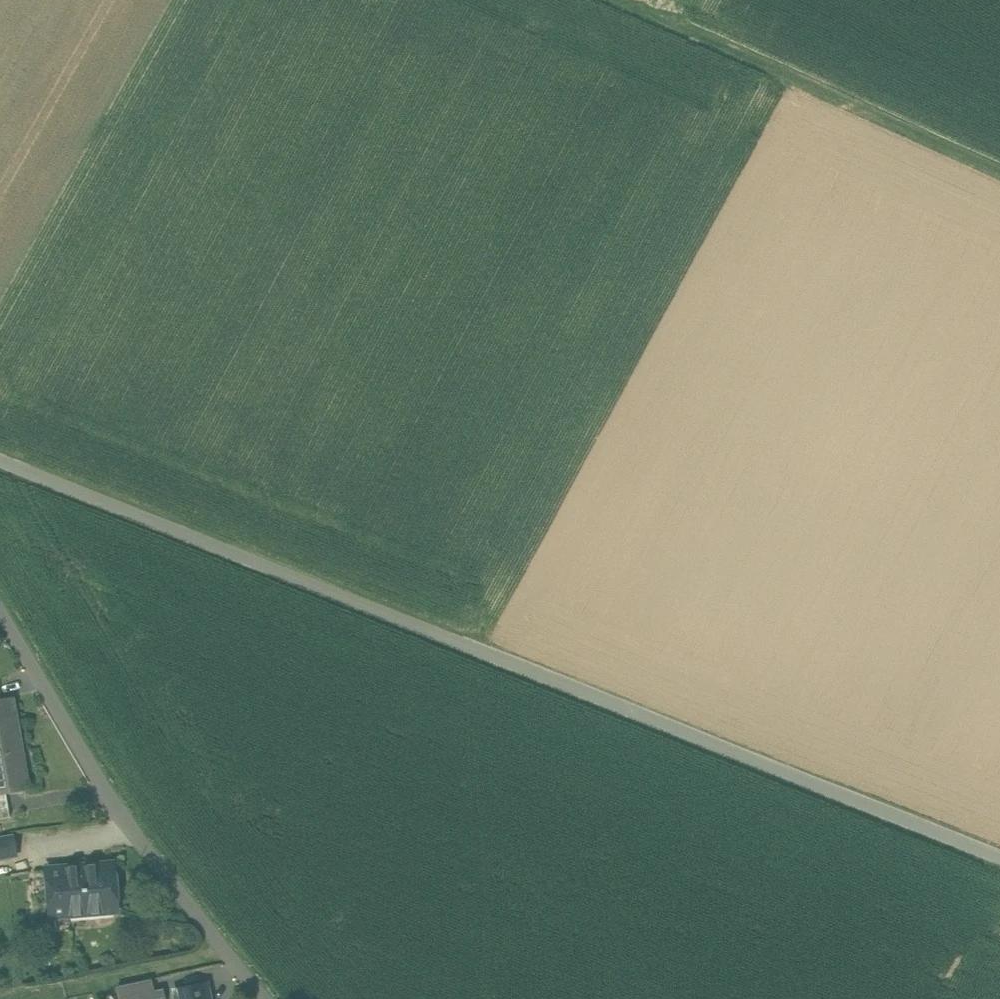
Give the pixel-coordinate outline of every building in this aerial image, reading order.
[(5,793),(30,788),(13,696),(0,698),(0,794),(5,793)] [(0,794),(0,818),(9,816),(5,793),(0,794)] [(0,835),(0,859),(15,857),(11,833),(0,835)] [(112,862),(45,868),(49,916),(116,910),(116,908),(112,864),(112,863),(112,862)] [(43,951),(30,953),(32,965),(44,964),(43,951)] [(119,998),(165,998),(162,989),(154,991),(151,980),(116,987),(119,998)] [(205,983),(174,990),(176,998),(209,998),(205,983)]
